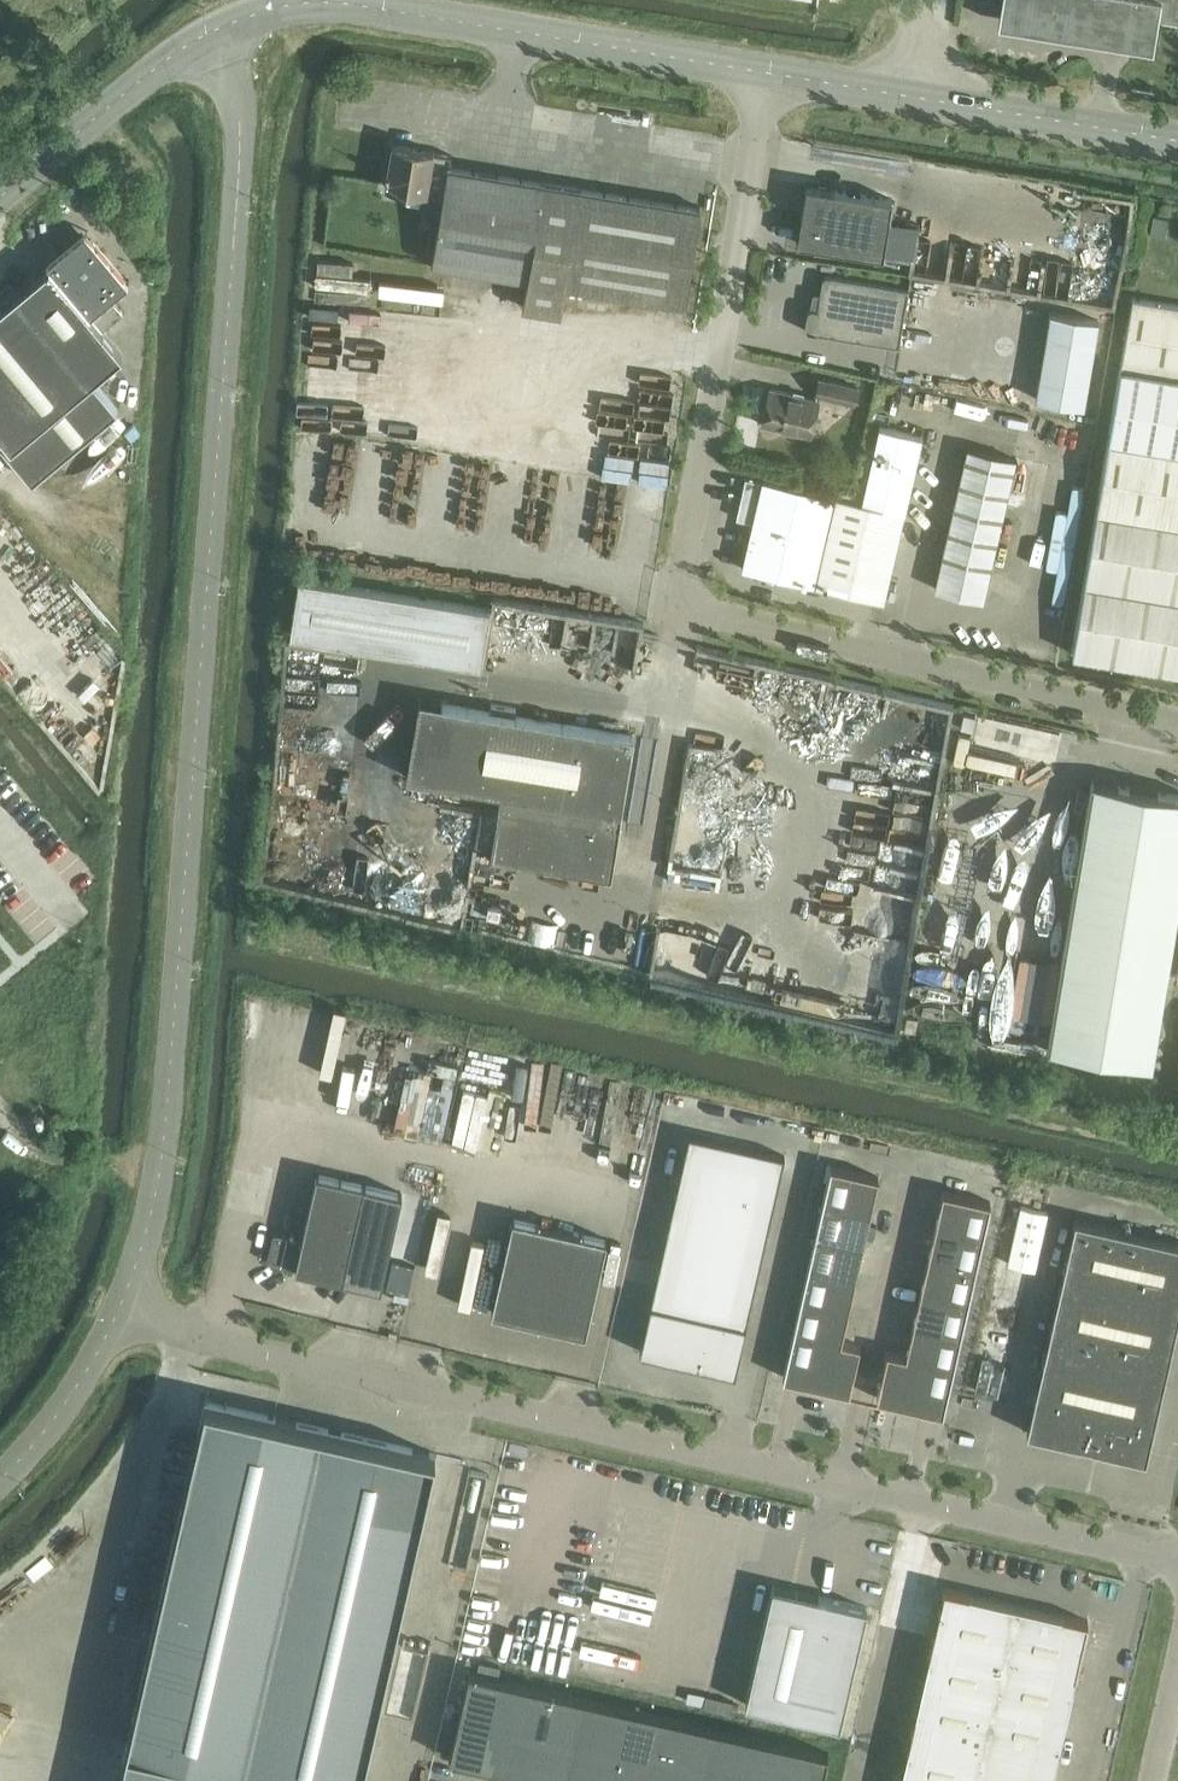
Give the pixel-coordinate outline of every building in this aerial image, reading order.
[(1030,6),(1073,13),(1072,20),(1082,22),(1083,15),(1127,22),(1128,12),(1177,20),(1177,0),(1031,0),(1030,6)] [(564,286),(683,305),(699,207),(448,165),(450,154),(432,151),(432,150),(391,143),(384,185),(424,191),(423,200),(441,203),(431,265),(526,280),(522,308),(560,314),(564,286)] [(796,241),(882,255),(891,198),(805,184),(796,241)] [(92,378),(122,353),(88,313),(128,281),(85,229),(46,262),(49,265),(18,291),(91,379),(92,378)] [(377,263),(359,263),(360,247),(321,246),(320,272),(377,274),(377,263)] [(924,294),(814,275),(803,340),(913,358),(924,294)] [(117,408),(92,378),(91,379),(18,291),(0,306),(0,443),(31,480),(117,408)] [(1177,379),(1177,304),(1131,296),(1118,369),(1177,379)] [(1102,321),(1050,312),(1033,408),(1086,416),(1102,321)] [(1118,369),(1070,653),(1177,671),(1177,379),(1118,369)] [(814,393),(854,402),(857,387),(818,378),(814,393)] [(760,424),(810,435),(818,399),(769,388),(760,424)] [(883,600),(903,511),(921,435),(879,425),(861,501),(762,478),(761,481),(745,477),(735,517),(752,521),(741,568),(883,600)] [(934,588),(981,599),(1014,457),(966,447),(934,588)] [(1053,553),(1076,528),(1065,518),(1041,543),(1053,553)] [(289,634),(480,665),(489,608),(298,577),(289,634)] [(873,708),(879,680),(849,674),(843,702),(873,708)] [(490,704),(489,710),(441,702),(428,779),(499,791),(496,808),(484,806),(478,840),(490,842),(488,853),(610,873),(620,811),(633,734),(513,714),(514,708),(490,704)] [(1177,925),(1177,795),(1093,783),(1050,1049),(1156,1066),(1177,925)] [(885,912),(898,914),(903,885),(890,882),(904,801),(837,790),(814,926),(881,937),(885,912)] [(1054,945),(1056,923),(1038,922),(1036,944),(1054,945)] [(840,946),(839,963),(860,964),(861,947),(840,946)] [(467,1040),(466,1078),(514,1080),(515,1042),(467,1040)] [(639,1351),(734,1373),(784,1154),(689,1133),(639,1351)] [(782,1376),(849,1391),(859,1344),(840,1339),(877,1175),(830,1165),(782,1376)] [(266,1260),(342,1277),(363,1183),(316,1173),(301,1238),(272,1231),(266,1260)] [(875,1397),(942,1412),(989,1201),(942,1190),(905,1354),(886,1350),(875,1397)] [(480,1208),(465,1295),(490,1299),(506,1212),(480,1208)] [(584,1332),(606,1238),(512,1217),(490,1311),(584,1332)] [(1145,1458),(1177,1312),(1177,1242),(1074,1218),(1026,1431),(1145,1458)] [(117,1780),(360,1780),(434,1453),(204,1400),(117,1780)] [(772,1585),(745,1703),(839,1724),(866,1607),(772,1585)] [(1004,1651),(1015,1603),(943,1587),(932,1635),(1004,1651)] [(1004,1651),(1076,1668),(1087,1620),(1015,1603),(1004,1651)] [(993,1698),(1004,1651),(932,1635),(921,1682),(993,1698)] [(1065,1715),(1076,1668),(1004,1651),(993,1698),(1065,1715)] [(827,1752),(468,1670),(448,1757),(552,1780),(611,1780),(612,1776),(633,1780),(821,1780),(827,1752)] [(982,1745),(993,1698),(921,1682),(900,1776),(922,1780),(974,1780),(982,1745)] [(1054,1762),(1065,1715),(993,1698),(982,1745),(1054,1762)] [(1054,1762),(982,1745),(974,1780),(1050,1780),(1054,1762)]
